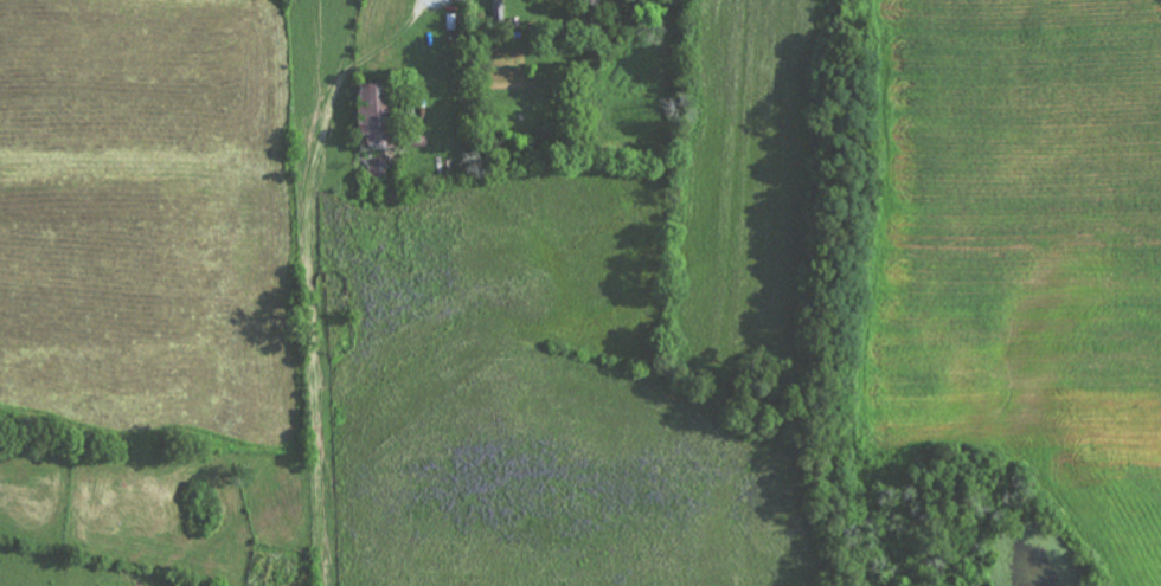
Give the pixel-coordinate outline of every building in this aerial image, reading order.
[(355,82),(356,195),(395,194),(393,81),(355,82)]
